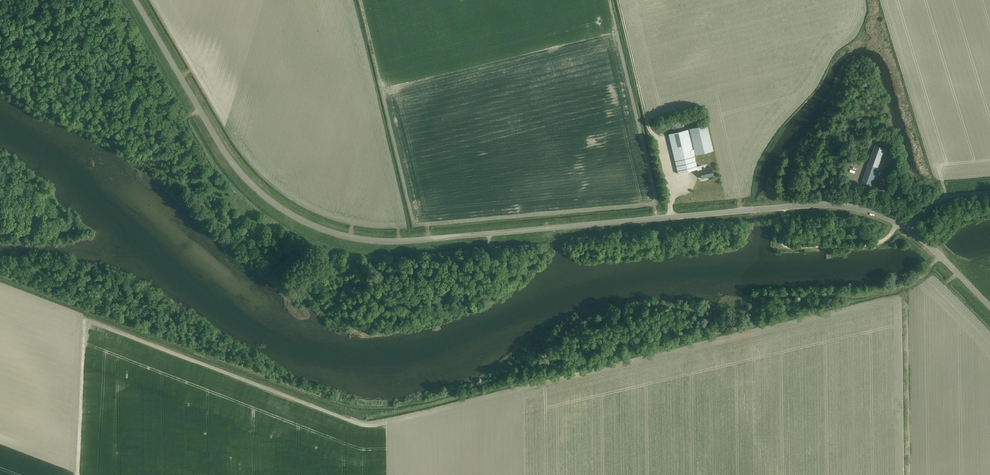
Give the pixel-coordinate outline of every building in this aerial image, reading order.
[(707,125),(688,130),(694,155),(714,150),(707,125)] [(688,130),(669,134),(678,173),(697,169),(698,171),(700,170),(702,178),(713,176),(711,167),(702,170),(701,165),(697,166),(688,130)] [(869,163),(878,166),(878,167),(883,153),(886,154),(888,149),(875,145),(869,163)] [(871,185),(872,182),(878,166),(869,163),(862,182),(871,185)]
